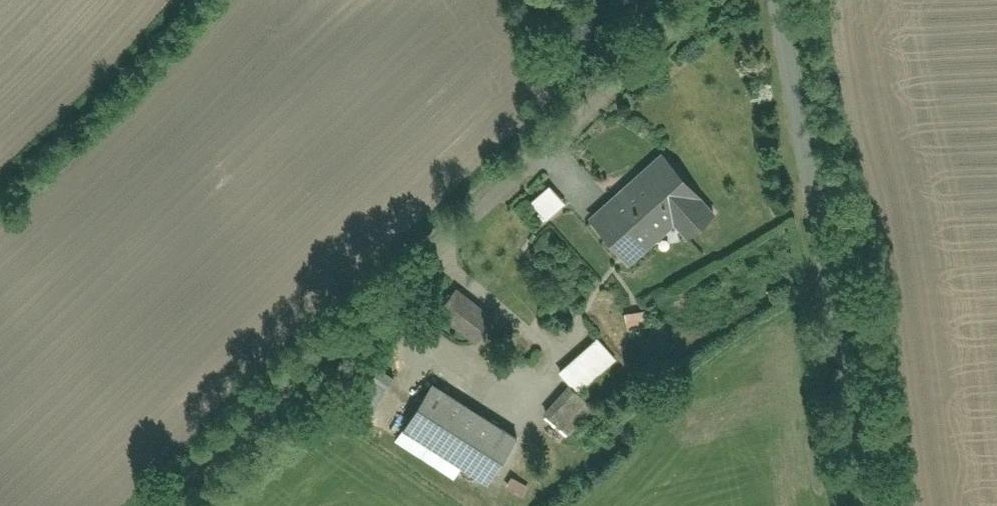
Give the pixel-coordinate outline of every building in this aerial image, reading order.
[(692,241),(721,215),(664,153),(591,219),(635,268),(680,228),(692,241)] [(534,205),(546,220),(566,203),(553,189),(534,205)] [(458,279),(434,314),(480,345),(504,309),(458,279)] [(649,312),(634,314),(637,334),(652,332),(649,312)] [(602,336),(564,370),(583,390),(621,356),(602,336)] [(358,388),(381,402),(398,374),(375,360),(358,388)] [(437,387),(407,435),(494,489),(524,441),(437,387)] [(572,391),(548,423),(576,445),(601,413),(572,391)]
